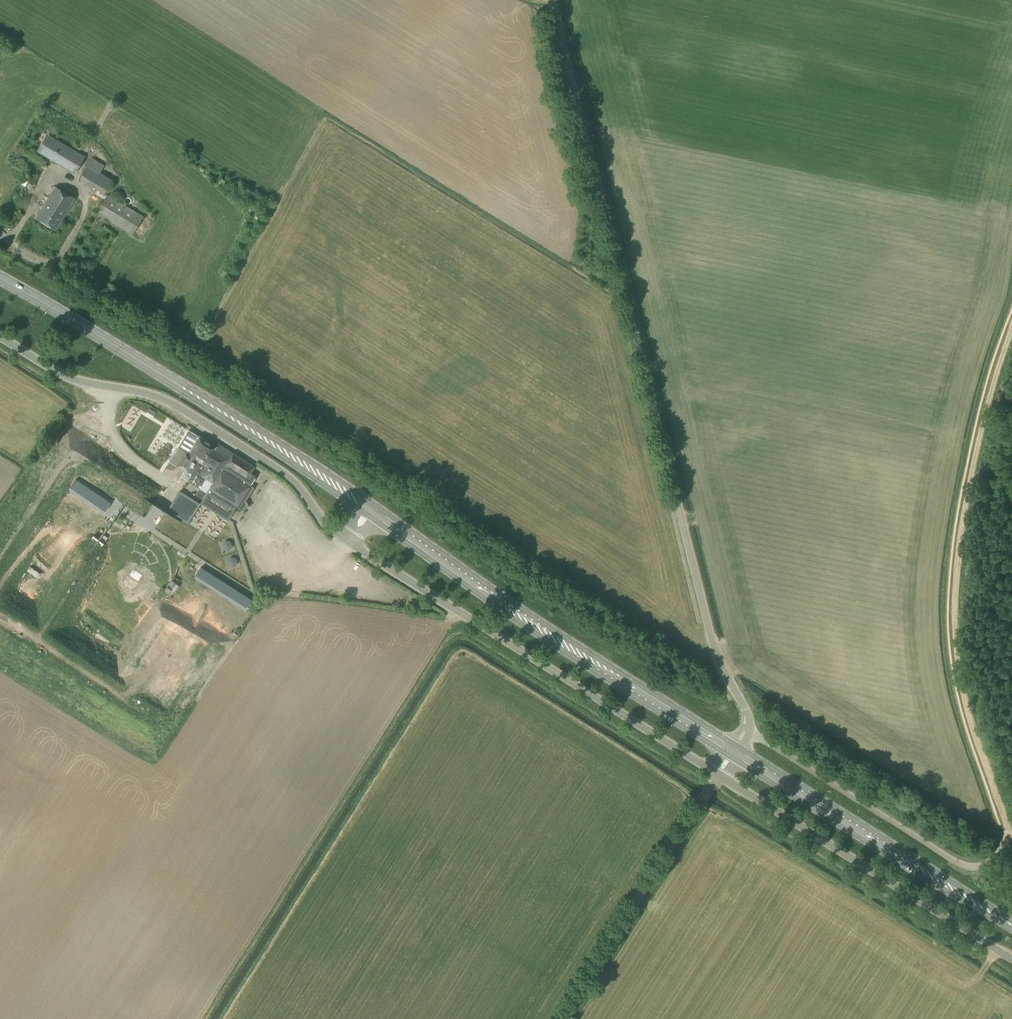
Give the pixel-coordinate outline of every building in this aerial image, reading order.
[(73,173),(82,157),(48,137),(39,153),(73,173)] [(104,194),(112,180),(100,173),(104,165),(92,158),(80,179),(104,194)] [(55,230),(74,199),(55,188),(36,218),(55,230)] [(132,235),(143,216),(107,195),(96,214),(132,235)] [(176,466),(182,469),(177,477),(182,480),(183,478),(187,481),(206,493),(207,492),(234,510),(255,477),(249,473),(253,467),(218,444),(216,447),(189,430),(178,447),(185,451),(176,466)] [(113,473),(121,478),(126,470),(118,465),(113,473)] [(196,510),(176,497),(170,506),(190,519),(196,510)] [(46,503),(41,507),(48,515),(53,510),(46,503)] [(216,546),(209,555),(215,560),(223,552),(216,546)] [(197,559),(194,563),(203,569),(206,565),(197,559)] [(174,593),(178,587),(171,581),(167,587),(166,587),(164,591),(167,594),(170,590),(174,593)] [(152,639),(161,641),(164,628),(155,626),(152,639)]
